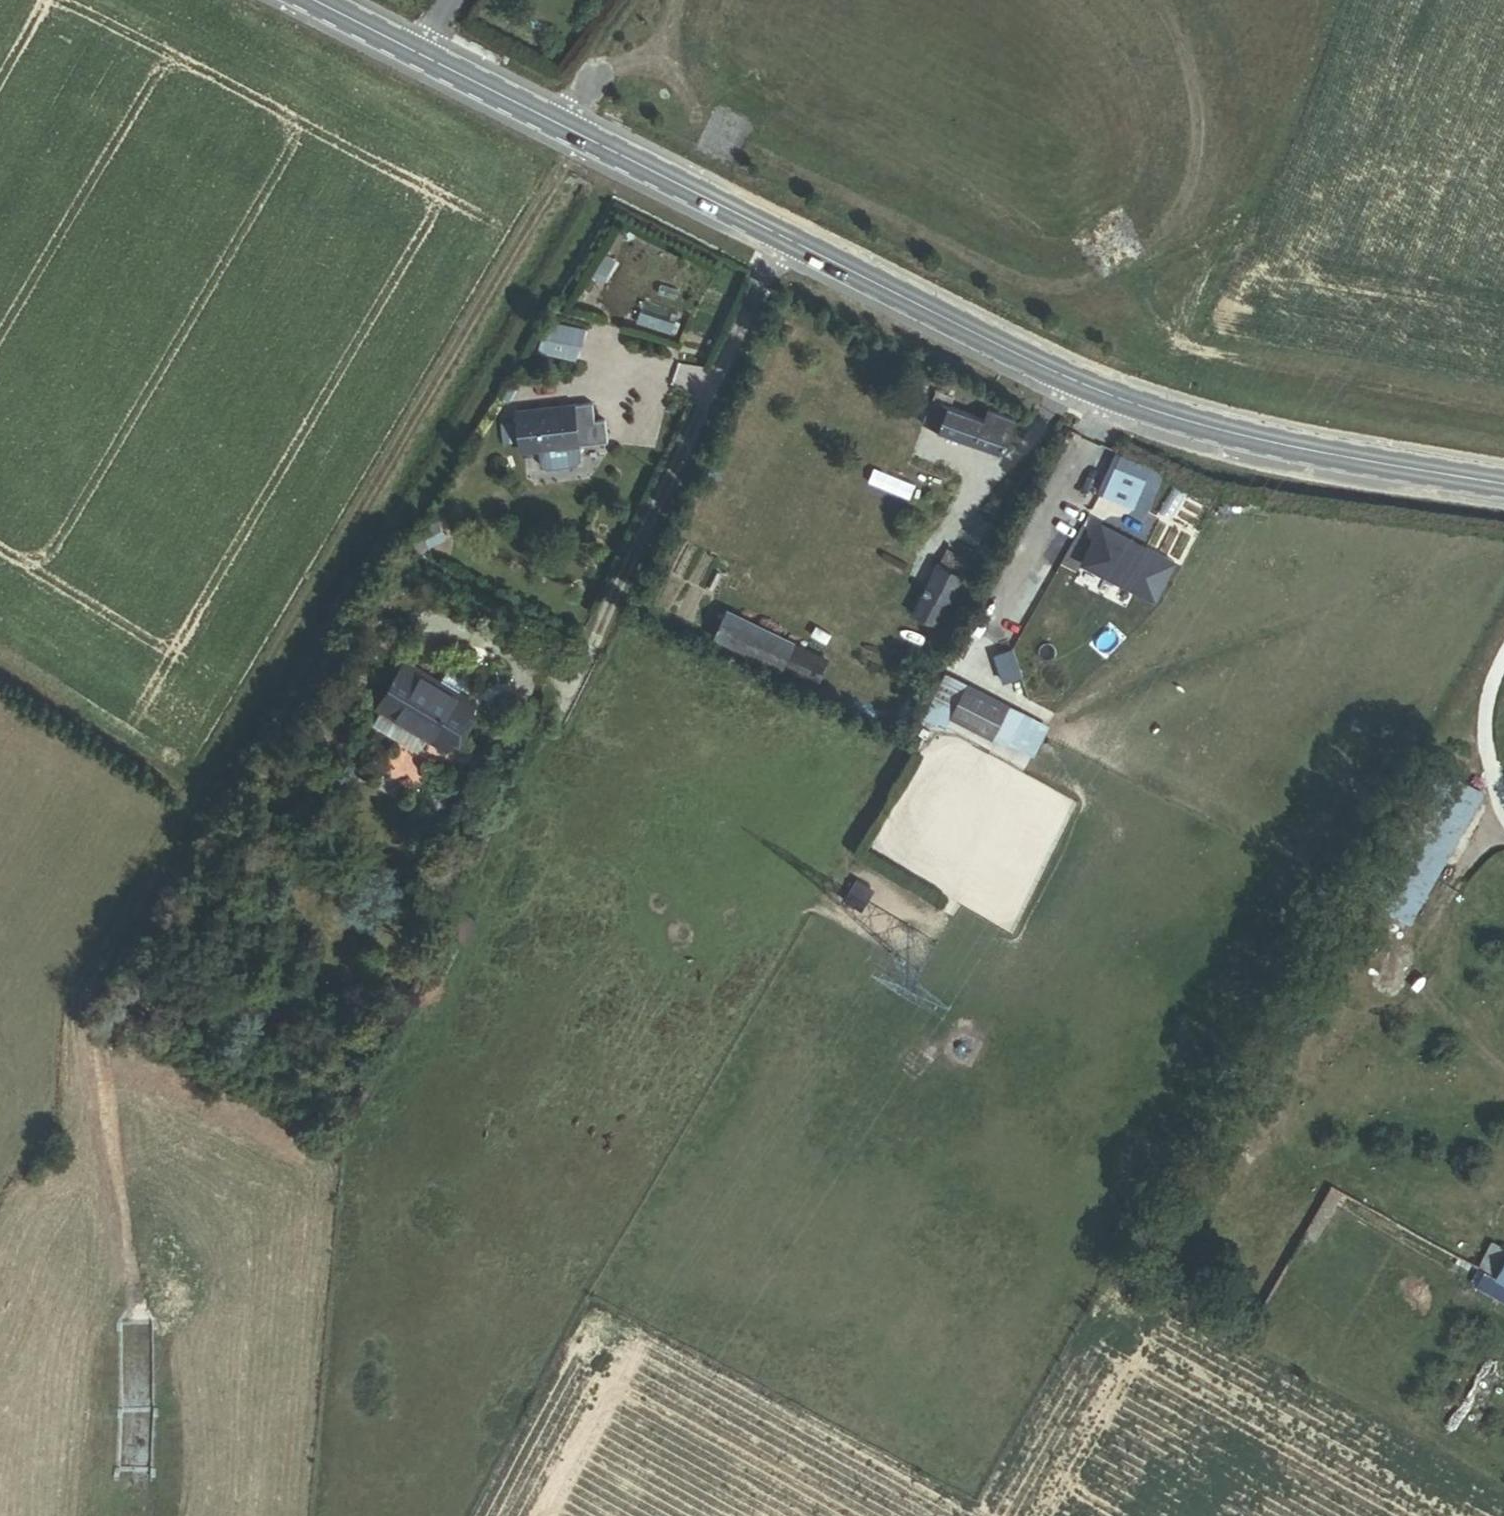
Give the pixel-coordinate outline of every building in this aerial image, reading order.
[(595,458),(613,455),(609,416),(532,423),(537,464),(556,462),(557,474),(563,478),(592,475),(597,469),(595,458)] [(1030,444),(1002,429),(995,443),(958,423),(948,442),(1013,476),(1030,444)] [(928,637),(949,648),(979,588),(958,578),(928,637)] [(830,694),(839,676),(746,625),(730,653),(795,689),(801,678),(830,694)] [(421,734),(443,746),(469,699),(397,660),(372,708),(378,712),(369,727),(413,750),(421,734)] [(969,728),(984,698),(963,688),(948,717),(969,728)] [(1028,721),(984,698),(969,728),(967,732),(1011,754),(1013,750),(1028,721)] [(1027,758),(1042,728),(1028,721),(1013,750),(1027,758)] [(1390,931),(1416,946),(1489,817),(1449,795),(1397,886),(1411,894),(1390,931)] [(1376,923),(1390,931),(1411,894),(1397,886),(1376,923)] [(1478,1299),(1484,1303),(1476,1318),(1503,1334),(1503,1281),(1492,1275),(1478,1299)]
